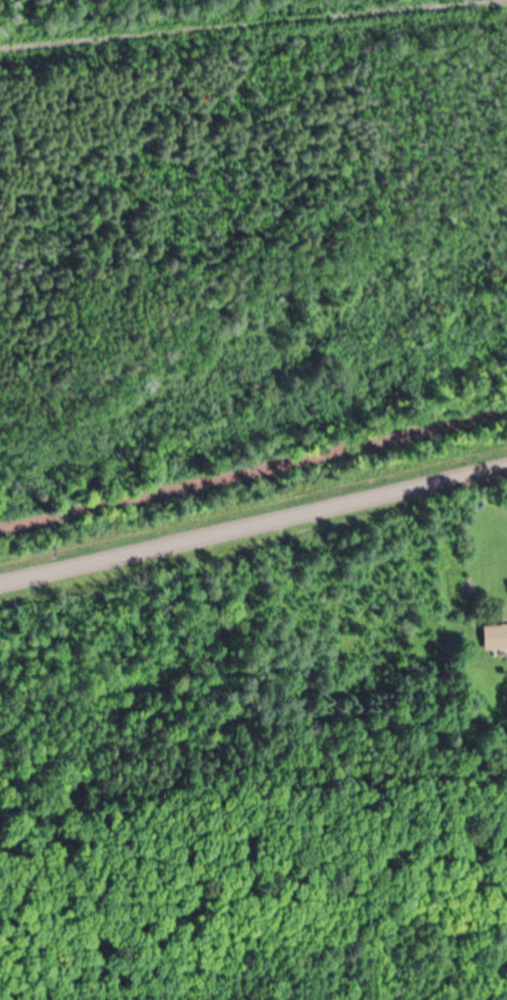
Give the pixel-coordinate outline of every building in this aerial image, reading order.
[(484,654),(506,653),(506,628),(483,629),(484,654)]
